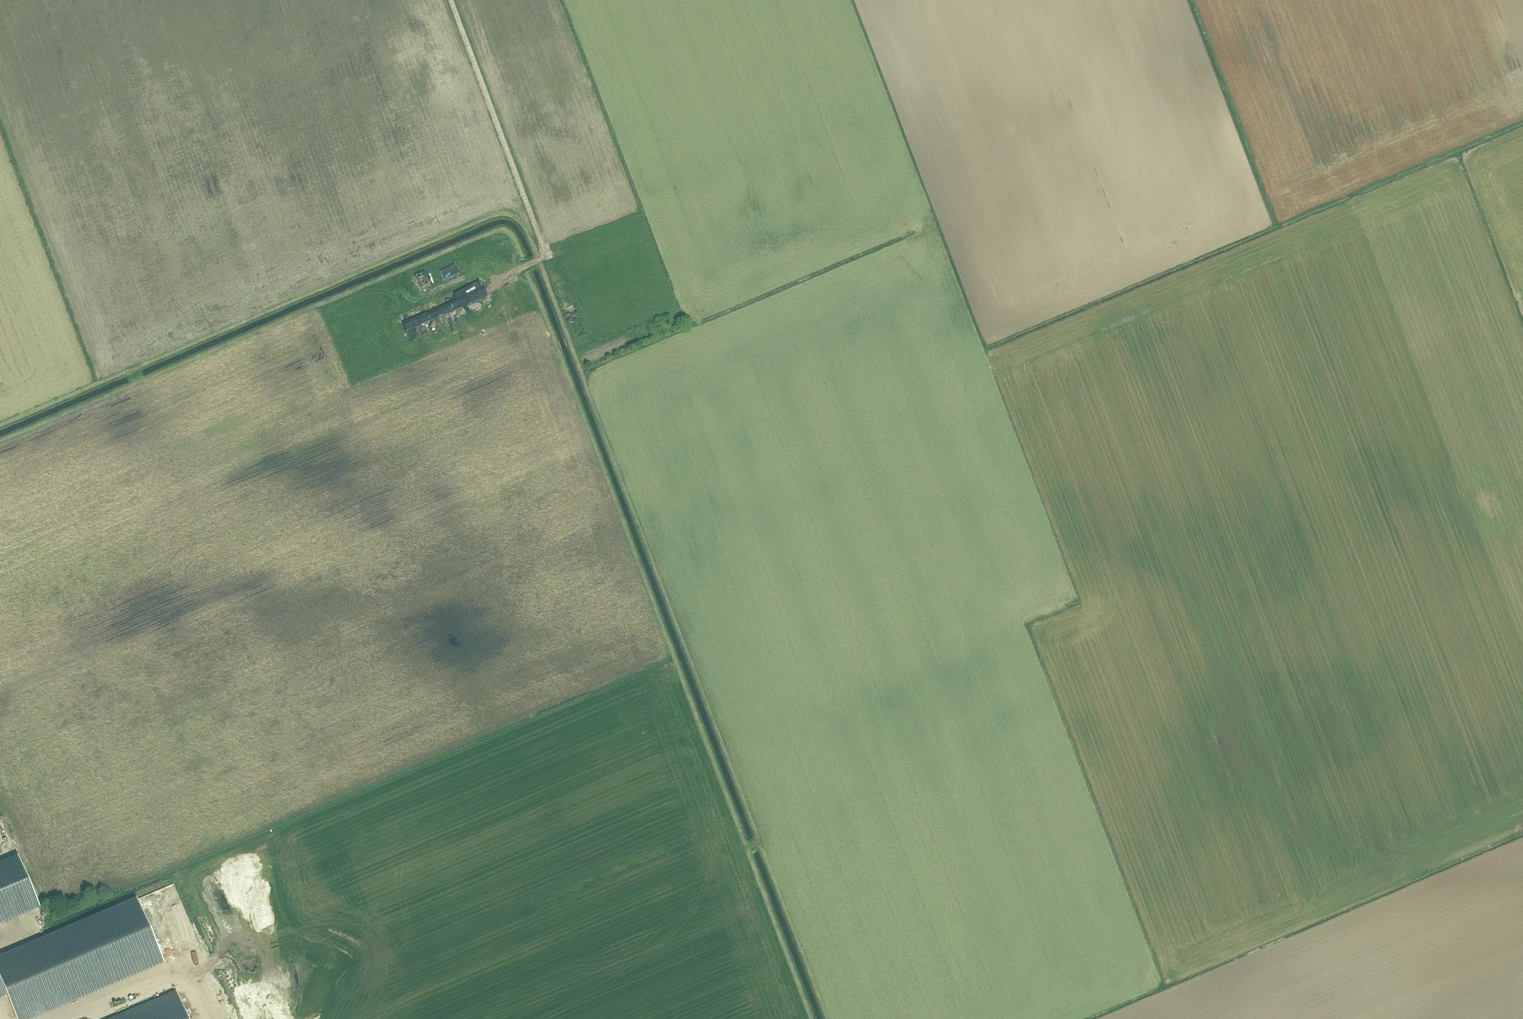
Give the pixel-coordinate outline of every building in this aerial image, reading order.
[(442,271),(446,280),(461,274),(457,265),(442,271)] [(423,289),(432,285),(426,272),(417,276),(423,289)] [(0,866),(0,927),(40,910),(18,858),(0,866)] [(0,959),(0,979),(16,1016),(159,955),(136,901),(0,959)] [(119,1018),(186,1018),(176,995),(119,1018)]
